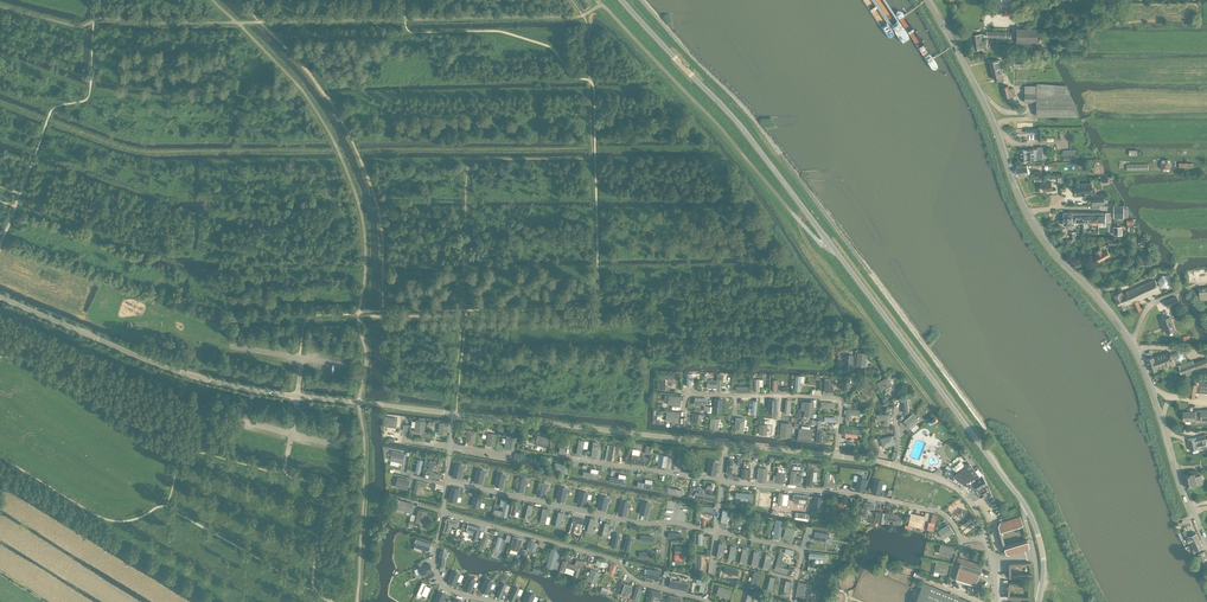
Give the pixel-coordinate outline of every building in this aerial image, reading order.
[(1012,15),(1012,7),(1012,1),(1001,1),(1001,15),(1012,15)] [(1040,43),(1040,39),(1038,39),(1038,30),(1018,29),(1017,42),(1038,43),(1038,42),(1040,43)] [(973,35),(974,42),(986,40),(986,38),(983,39),(982,33),(973,35)] [(975,49),(984,47),(987,47),(986,40),(974,42),(975,49)] [(990,62),(993,71),(1001,68),(999,60),(990,62)] [(1004,77),(1001,68),(993,71),(995,79),(1004,77)] [(1037,85),(1025,86),(1025,102),(1037,102),(1037,116),(1078,116),(1076,107),(1066,85),(1037,83),(1037,85)] [(1005,98),(1016,96),(1014,90),(1013,87),(1009,88),(1008,85),(1003,87),(1005,98)] [(1038,149),(1027,149),(1028,160),(1038,159),(1044,159),(1043,146),(1038,146),(1038,149)] [(1021,160),(1028,160),(1027,149),(1020,150),(1021,160)] [(1078,149),(1063,150),(1064,159),(1078,158),(1078,149)] [(1160,164),(1159,165),(1160,165),(1160,166),(1163,170),(1169,170),(1172,164),(1169,159),(1163,159),(1160,163),(1160,164)] [(1015,168),(1017,175),(1022,174),(1029,172),(1027,165),(1015,168)] [(1051,181),(1043,182),(1043,190),(1052,189),(1051,181)] [(1092,183),(1076,184),(1077,194),(1083,193),(1083,194),(1088,194),(1088,193),(1092,193),(1092,195),(1092,201),(1104,200),(1104,194),(1096,194),(1095,189),(1093,189),(1092,183)] [(1124,206),(1114,205),(1114,217),(1124,217),(1124,206)] [(1106,212),(1098,212),(1098,221),(1105,221),(1105,224),(1106,224),(1106,225),(1110,225),(1110,222),(1110,221),(1106,221),(1106,218),(1106,215),(1106,212)] [(1076,219),(1064,219),(1064,225),(1067,225),(1067,228),(1076,228),(1076,225),(1076,221),(1076,219)] [(1098,253),(1096,254),(1099,260),(1110,254),(1105,244),(1100,247),(1101,248),(1096,250),(1098,253)] [(1158,280),(1161,287),(1168,288),(1172,282),(1169,275),(1162,275),(1158,280)] [(1113,295),(1121,310),(1126,308),(1125,305),(1132,302),(1137,312),(1142,309),(1138,300),(1160,290),(1154,278),(1122,293),(1121,291),(1113,295)] [(1177,296),(1166,300),(1168,307),(1179,303),(1177,296)] [(1169,316),(1162,319),(1166,332),(1175,329),(1172,320),(1171,320),(1169,316)] [(1173,354),(1175,361),(1181,362),(1186,357),(1184,351),(1177,349),(1173,354)] [(1147,358),(1147,359),(1151,371),(1158,368),(1158,367),(1160,367),(1160,369),(1169,366),(1169,363),(1174,361),(1170,351),(1154,357),(1153,356),(1147,358)] [(857,365),(865,366),(866,353),(858,352),(857,365)] [(845,357),(844,369),(853,370),(854,356),(849,355),(849,357),(845,357)] [(1206,365),(1206,366),(1206,358),(1206,359),(1175,370),(1176,375),(1198,367),(1198,368),(1206,365)] [(708,380),(708,387),(717,387),(717,391),(721,391),(722,385),(727,385),(727,383),(722,382),(722,375),(719,375),(719,374),(717,374),(717,375),(717,380),(708,380)] [(792,375),(792,377),(795,378),(794,391),(800,391),(801,376),(795,375),(792,375)] [(877,382),(881,390),(892,384),(888,377),(877,382)] [(832,384),(829,384),(829,379),(825,379),(824,391),(834,391),(834,387),(832,387),(832,384)] [(1188,397),(1195,398),(1196,392),(1206,393),(1206,382),(1197,381),(1197,383),(1191,382),(1188,397)] [(865,400),(872,395),(865,385),(858,390),(865,400)] [(665,394),(664,400),(668,401),(668,404),(680,405),(681,396),(669,395),(665,394)] [(749,408),(749,412),(752,412),(752,414),(756,414),(757,401),(753,400),(752,408),(750,407),(750,408),(749,408)] [(814,408),(813,408),(813,403),(802,401),(801,409),(805,410),(805,415),(812,416),(812,411),(814,411),(814,408)] [(851,414),(859,415),(860,410),(847,408),(846,418),(851,419),(851,414)] [(1183,411),(1183,421),(1192,420),(1192,423),(1196,423),(1196,420),(1196,419),(1201,418),(1201,421),(1206,421),(1206,409),(1195,410),(1195,411),(1183,411)] [(666,420),(678,421),(679,412),(667,411),(666,420)] [(702,419),(703,419),(704,414),(695,413),(694,418),(696,418),(695,420),(701,421),(702,419)] [(904,421),(910,428),(919,420),(913,413),(904,421)] [(884,419),(884,425),(889,425),(889,414),(876,415),(877,419),(884,419)] [(383,425),(396,427),(397,418),(385,417),(383,425)] [(734,431),(743,432),(745,419),(736,417),(734,431)] [(710,428),(718,429),(719,419),(711,418),(710,428)] [(419,431),(424,432),(425,421),(416,420),(415,427),(414,431),(419,432),(419,431)] [(442,432),(447,433),(448,423),(440,422),(439,428),(438,432),(442,432)] [(780,435),(790,436),(791,424),(781,423),(780,435)] [(759,433),(766,434),(767,424),(760,424),(759,433)] [(844,428),(844,433),(845,433),(845,436),(851,437),(852,434),(858,434),(862,435),(863,430),(844,428)] [(810,440),(811,430),(800,429),(799,438),(810,440)] [(818,429),(816,441),(821,442),(822,435),(824,435),(824,433),(822,432),(822,430),(818,429)] [(466,442),(474,443),(476,431),(468,430),(466,442)] [(486,445),(495,446),(497,434),(488,433),(486,445)] [(1189,444),(1197,442),(1199,448),(1206,445),(1206,434),(1196,437),(1188,439),(1189,444)] [(507,435),(505,447),(513,448),(515,437),(507,435)] [(542,446),(548,447),(550,438),(537,435),(536,441),(543,443),(542,446)] [(883,447),(888,445),(894,444),(892,435),(881,438),(880,438),(881,440),(883,447)] [(1197,442),(1189,444),(1191,450),(1199,448),(1197,442)] [(615,453),(617,453),(619,446),(608,444),(605,459),(613,460),(615,453)] [(391,460),(402,462),(404,453),(396,452),(396,451),(392,450),(392,454),(391,460)] [(630,462),(643,464),(645,456),(632,453),(630,462)] [(658,465),(666,467),(668,455),(660,454),(658,465)] [(683,456),(681,468),(690,470),(691,458),(683,456)] [(440,478),(441,474),(434,472),(431,470),(436,463),(433,461),(430,459),(427,464),(430,466),(426,472),(429,474),(440,478)] [(709,460),(707,473),(714,474),(717,462),(709,460)] [(554,471),(567,473),(568,465),(555,462),(554,471)] [(987,484),(983,477),(981,478),(969,463),(955,474),(963,484),(964,485),(965,485),(965,486),(966,486),(967,486),(968,486),(969,485),(973,482),(977,489),(987,484)] [(455,464),(452,476),(461,478),(463,466),(455,464)] [(766,480),(767,468),(759,467),(757,479),(766,480)] [(741,478),(749,479),(750,469),(742,468),(741,478)] [(476,470),(474,481),(482,483),(485,471),(476,470)] [(583,472),(582,476),(597,479),(598,474),(590,473),(590,472),(583,471),(583,472)] [(801,479),(795,478),(796,471),(791,471),(790,483),(801,484),(801,479)] [(775,481),(784,482),(785,472),(776,472),(776,476),(773,476),(773,481),(775,481)] [(835,482),(829,482),(830,473),(825,473),(824,486),(834,487),(835,482)] [(1183,473),(1187,487),(1197,485),(1203,484),(1201,474),(1196,475),(1195,473),(1183,473)] [(497,474),(494,485),(502,487),(505,475),(497,474)] [(611,478),(610,482),(625,484),(626,480),(618,478),(611,476),(611,477),(611,478)] [(859,476),(855,489),(864,491),(867,480),(862,479),(863,477),(859,476)] [(396,486),(407,489),(410,480),(398,477),(396,486)] [(518,478),(515,490),(523,492),(526,480),(518,478)] [(420,486),(426,487),(427,483),(417,480),(414,493),(418,494),(420,486)] [(637,483),(637,487),(652,489),(653,485),(645,483),(638,481),(637,482),(637,483)] [(538,483),(536,495),(544,497),(546,485),(538,483)] [(668,488),(667,492),(682,495),(683,490),(675,488),(668,486),(668,487),(668,488)] [(451,487),(449,499),(457,501),(459,489),(451,487)] [(559,487),(556,499),(565,501),(567,489),(559,487)] [(714,494),(703,493),(703,490),(699,490),(699,492),(696,491),(695,496),(714,499),(714,494)] [(580,492),(577,503),(585,505),(588,494),(580,492)] [(736,492),(735,497),(740,497),(740,500),(749,501),(749,503),(752,503),(753,498),(753,494),(736,492)] [(474,493),(472,504),(480,506),(483,495),(474,493)] [(762,504),(771,505),(772,494),(764,493),(762,504)] [(806,499),(808,500),(809,496),(794,494),(793,498),(799,499),(799,502),(806,503),(806,499)] [(600,496),(598,508),(606,510),(608,498),(600,496)] [(815,497),(813,509),(821,510),(823,498),(815,497)] [(397,506),(412,510),(414,503),(399,499),(397,506)] [(495,509),(493,515),(501,517),(501,516),(506,517),(510,501),(505,500),(504,507),(503,511),(495,509)] [(513,501),(509,515),(514,516),(517,502),(513,501)] [(621,501),(618,513),(626,514),(629,503),(621,501)] [(832,508),(833,510),(844,508),(843,501),(830,503),(831,508),(832,508)] [(642,502),(639,513),(647,515),(650,504),(642,502)] [(873,508),(874,504),(865,502),(862,515),(866,516),(868,507),(873,508)] [(528,505),(524,519),(529,520),(533,506),(528,505)] [(697,505),(696,512),(701,512),(713,514),(714,507),(702,506),(697,505)] [(424,521),(424,520),(426,512),(418,510),(416,521),(420,522),(421,523),(423,523),(424,523),(424,521)] [(558,511),(555,526),(560,527),(562,520),(561,520),(563,512),(558,511)] [(901,521),(901,515),(885,513),(885,519),(893,520),(893,523),(900,524),(901,521)] [(909,524),(922,526),(924,517),(911,514),(909,524)] [(1005,521),(1000,522),(998,525),(999,530),(1023,524),(1020,516),(1005,521)] [(584,519),(578,518),(577,518),(574,517),(569,532),(573,533),(577,521),(583,523),(584,519)] [(451,524),(457,526),(458,521),(447,518),(444,531),(449,533),(451,524)] [(591,519),(587,533),(591,534),(593,529),(596,529),(597,525),(594,524),(595,520),(591,519)] [(773,537),(779,538),(782,521),(776,520),(773,537)] [(605,522),(601,536),(605,537),(607,531),(608,531),(610,523),(605,522)] [(472,539),(477,540),(480,527),(468,524),(467,529),(474,531),(472,539)] [(943,538),(953,531),(948,524),(938,531),(943,538)] [(795,530),(792,528),(792,529),(787,527),(786,530),(783,537),(791,540),(795,530)] [(815,531),(813,540),(825,542),(826,538),(828,539),(829,533),(815,531)] [(614,532),(611,546),(616,547),(619,534),(614,532)] [(485,533),(481,546),(485,547),(489,535),(485,533)] [(1190,544),(1191,543),(1199,538),(1196,533),(1187,537),(1190,544)] [(627,535),(624,549),(629,550),(632,536),(627,535)] [(518,550),(522,539),(514,536),(510,548),(518,550)] [(1192,544),(1191,545),(1195,553),(1200,551),(1199,549),(1203,547),(1199,538),(1192,543),(1192,544)] [(418,542),(416,547),(423,549),(428,551),(431,544),(417,539),(416,541),(418,542)] [(529,541),(527,547),(529,548),(536,550),(538,543),(531,541),(529,541)] [(1006,553),(1009,554),(1028,548),(1029,547),(1028,541),(1004,548),(1006,553)] [(951,556),(953,547),(941,544),(939,553),(951,556)] [(555,561),(559,550),(552,548),(551,551),(548,559),(549,559),(547,566),(553,568),(554,567),(557,568),(559,562),(555,561)] [(1205,551),(1197,553),(1202,567),(1203,569),(1206,568),(1206,556),(1205,551)] [(779,552),(774,569),(787,573),(788,569),(779,566),(783,553),(779,552)] [(766,554),(762,569),(768,570),(771,555),(766,554)] [(977,563),(962,558),(960,562),(957,561),(951,577),(976,585),(981,568),(976,567),(977,563)] [(582,562),(582,561),(576,559),(575,564),(568,562),(567,562),(567,561),(563,560),(561,564),(559,570),(564,571),(565,568),(566,566),(575,569),(574,572),(572,576),(575,577),(578,577),(581,566),(583,566),(584,563),(582,562)] [(946,573),(948,565),(936,562),(935,567),(935,568),(934,569),(935,570),(934,571),(946,573)] [(1008,562),(1009,577),(1033,575),(1031,562),(1008,562)] [(429,564),(418,568),(421,577),(433,572),(429,564)] [(732,573),(738,575),(739,570),(725,566),(724,571),(729,572),(728,574),(731,575),(732,573)] [(648,568),(647,576),(658,578),(660,571),(648,568)] [(591,569),(586,579),(596,583),(601,573),(591,569)] [(452,570),(447,582),(455,585),(457,581),(460,574),(452,570)] [(751,584),(756,586),(760,572),(755,571),(751,584)] [(770,576),(767,591),(772,592),(775,577),(770,576)] [(817,576),(816,583),(823,584),(824,578),(817,576)] [(467,577),(462,588),(470,592),(473,586),(475,582),(475,580),(467,577)] [(485,579),(479,590),(488,594),(490,588),(492,584),(493,582),(485,579)] [(669,587),(685,590),(687,582),(671,579),(669,587)] [(786,580),(782,595),(788,596),(791,581),(786,580)] [(1007,597),(1029,598),(1030,583),(1009,581),(1007,597)] [(422,582),(416,594),(421,596),(422,594),(427,596),(431,587),(426,585),(426,584),(422,582)] [(631,585),(625,583),(621,582),(619,589),(623,590),(621,594),(628,597),(631,586),(631,585)] [(797,587),(796,592),(800,593),(799,597),(803,597),(803,594),(806,583),(802,582),(801,588),(797,587)] [(501,583),(496,596),(500,598),(506,586),(505,585),(501,583)] [(922,584),(915,601),(966,601),(922,584)] [(515,586),(509,599),(514,601),(519,588),(515,586)] [(637,586),(632,599),(637,600),(642,587),(637,586)] [(717,594),(729,597),(731,589),(719,586),(717,594)] [(662,593),(651,590),(647,601),(652,601),(654,595),(661,597),(662,593)] [(433,601),(443,601),(444,599),(446,594),(438,591),(433,601)] [(522,601),(532,601),(535,595),(527,591),(522,601)] [(745,601),(751,601),(753,595),(748,593),(745,601)]
